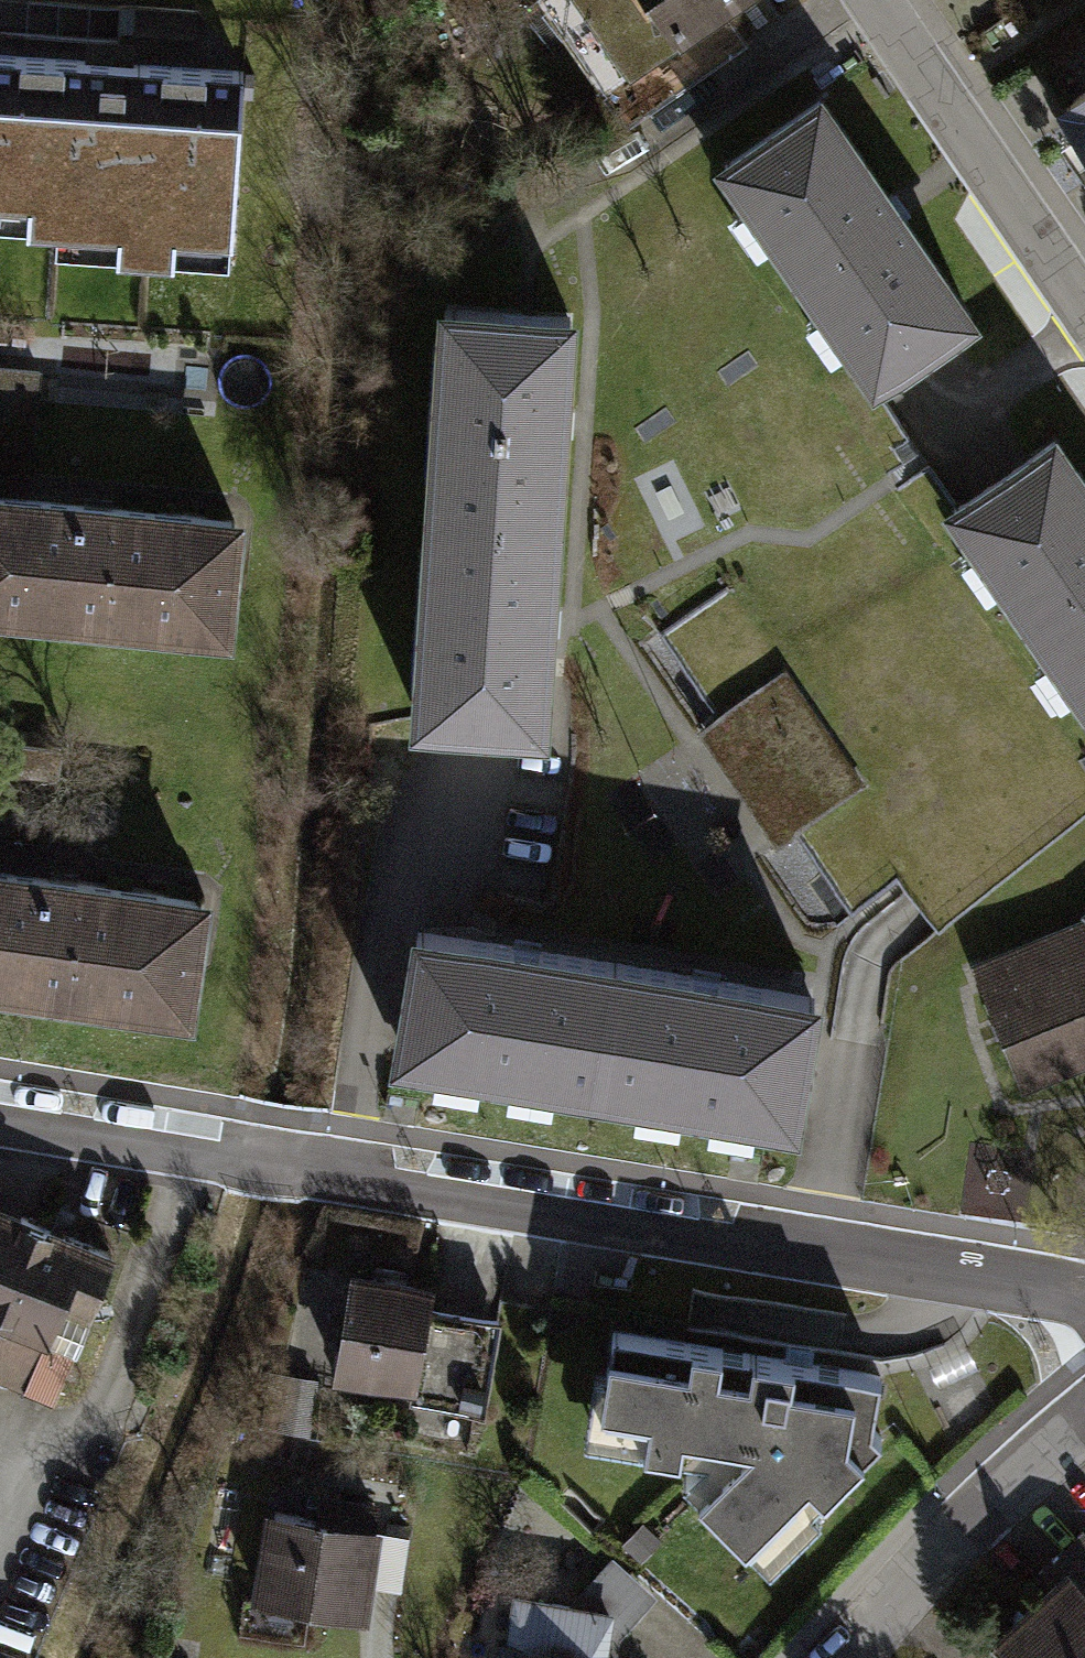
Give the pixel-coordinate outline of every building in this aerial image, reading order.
[(631,82),(753,4),(751,0),(578,0),(631,82)] [(0,54),(0,192),(57,196),(56,218),(233,230),(244,71),(0,54)] [(1037,114),(1084,181),(1084,81),(1037,114)] [(805,89),(710,154),(866,380),(961,315),(805,89)] [(574,320),(443,311),(428,525),(559,534),(574,320)] [(39,371),(0,367),(0,470),(30,472),(39,371)] [(942,490),(1084,695),(1084,492),(1037,424),(942,490)] [(0,497),(0,603),(225,624),(235,520),(0,497)] [(559,534),(428,525),(415,714),(546,723),(559,534)] [(0,872),(0,979),(187,1005),(202,900),(0,872)] [(999,965),(1038,1066),(1084,1048),(1084,931),(999,965)] [(605,1091),(625,965),(424,932),(404,1058),(605,1091)] [(796,1123),(817,998),(625,965),(605,1091),(796,1123)] [(26,1388),(29,1381),(54,1391),(111,1254),(0,1208),(0,1377),(26,1388)] [(442,1287),(358,1274),(342,1379),(421,1391),(418,1407),(489,1418),(504,1319),(439,1309),(442,1287)] [(886,1380),(620,1336),(606,1427),(738,1446),(701,1484),(775,1556),(887,1442),(877,1432),(886,1380)] [(379,1532),(276,1515),(261,1601),(365,1619),(379,1532)] [(618,1557),(590,1587),(631,1624),(658,1594),(618,1557)] [(519,1603),(510,1657),(605,1657),(612,1619),(519,1603)] [(1039,1657),(1084,1657),(1084,1607),(1039,1657)]
